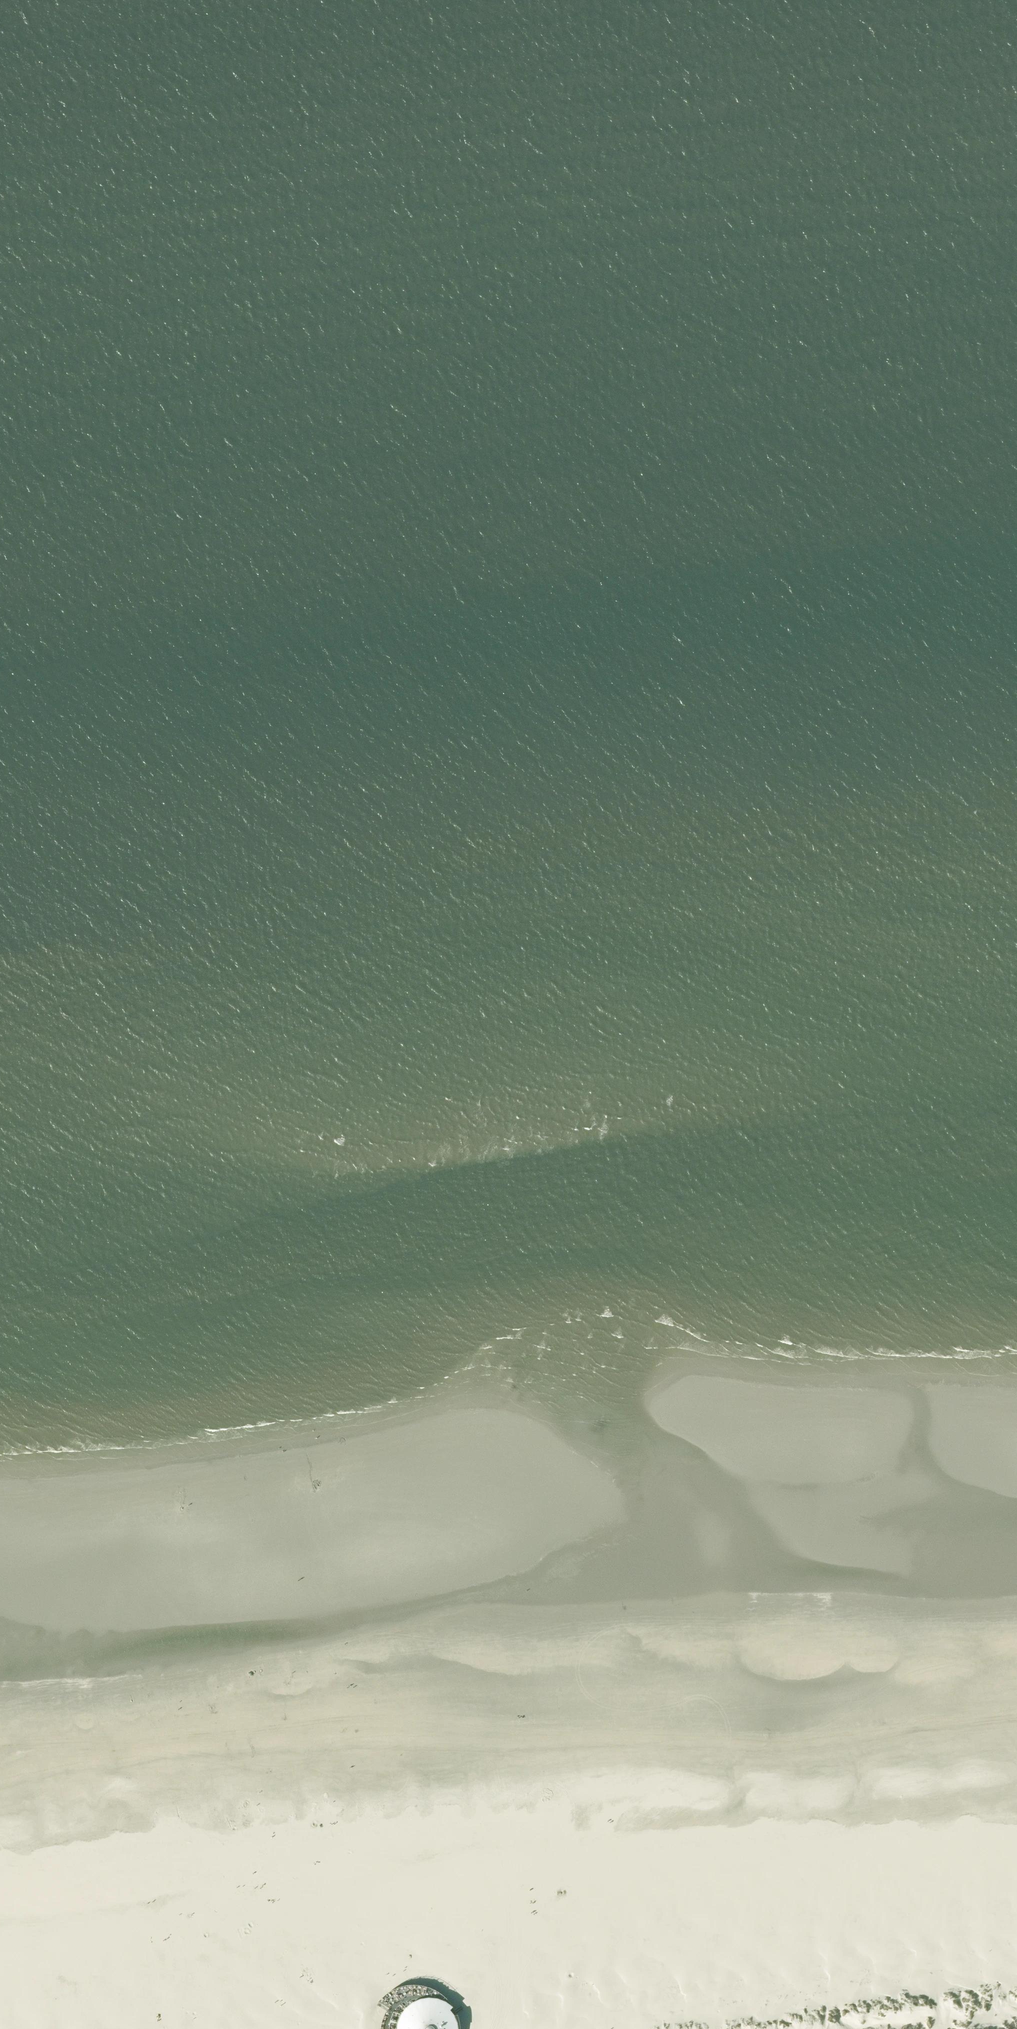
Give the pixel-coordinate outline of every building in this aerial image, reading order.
[(454,2023),(456,2023),(453,2016),(448,2010),(442,2006),(436,2004),(429,2003),(422,2004),(421,2002),(415,2005),(409,2010),(407,2008),(402,2015),(399,2023),(399,2028),(454,2028),(454,2023)]
